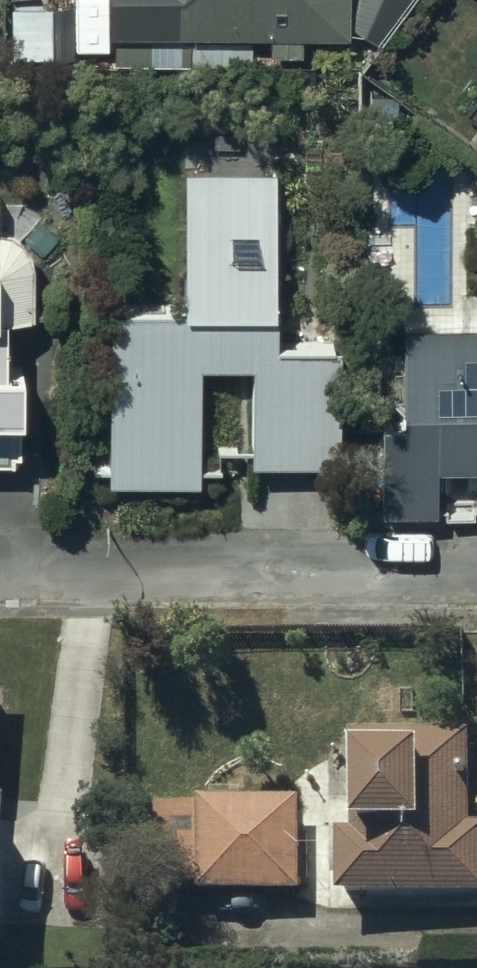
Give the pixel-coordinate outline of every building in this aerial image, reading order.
[(107,37),(113,37),(113,64),(251,66),(252,36),(269,37),(268,54),(301,55),(301,37),(346,38),(346,0),(107,0),(107,37)] [(275,172),(181,173),(180,312),(104,313),(106,488),(197,487),(196,368),(251,367),(252,468),(337,467),(336,342),(277,343),(275,172)] [(4,324),(31,324),(30,264),(30,262),(30,261),(30,259),(29,258),(29,256),(29,255),(28,253),(28,252),(27,250),(26,249),(25,247),(25,246),(24,245),(23,244),(22,242),(21,241),(19,240),(18,239),(17,238),(16,238),(14,237),(13,236),(12,235),(10,235),(9,234),(7,234),(5,234),(4,233),(2,233),(1,233),(0,233),(0,464),(12,464),(12,456),(19,456),(22,363),(5,362),(4,324)] [(381,421),(381,517),(434,517),(434,472),(476,471),(476,334),(401,335),(401,421),(381,421)] [(351,732),(353,844),(335,844),(337,907),(476,904),(476,833),(470,833),(468,729),(351,732)] [(300,889),(299,794),(200,795),(200,803),(157,804),(158,883),(196,883),(197,891),(300,889)]
